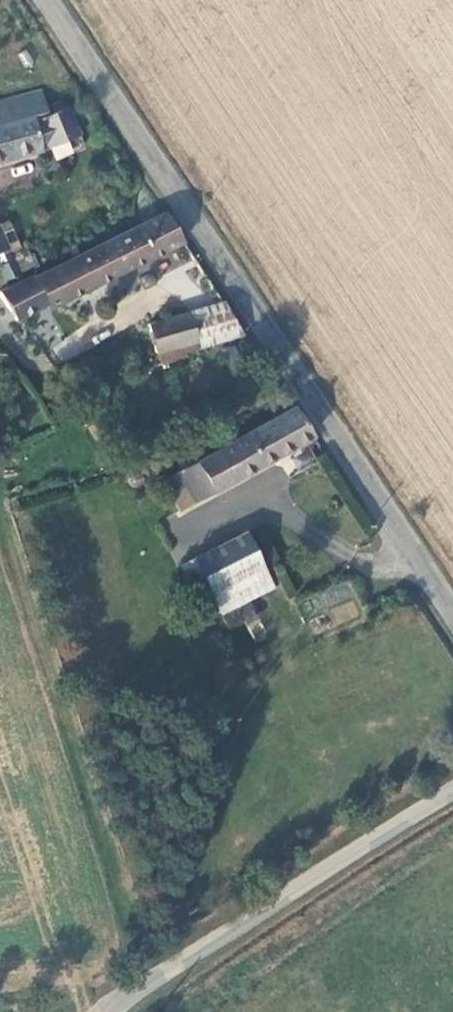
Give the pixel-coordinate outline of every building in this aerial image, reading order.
[(47,113),(42,89),(0,104),(0,124),(47,113)] [(63,108),(47,113),(0,124),(0,160),(41,152),(40,145),(74,134),(63,108)] [(183,243),(164,213),(102,243),(118,273),(183,243)] [(0,293),(0,298),(1,299),(14,319),(47,306),(118,273),(102,243),(0,293)] [(0,265),(0,275),(1,278),(17,274),(12,261),(0,265)] [(200,348),(243,333),(223,302),(187,315),(198,343),(200,348)] [(14,319),(24,334),(53,319),(47,306),(14,319)] [(164,356),(198,343),(187,315),(152,327),(164,356)] [(194,502),(311,436),(292,407),(176,472),(194,502)] [(194,559),(213,593),(262,568),(244,534),(194,559)] [(181,565),(198,600),(213,593),(194,559),(181,565)] [(213,593),(223,613),(273,588),(262,568),(213,593)] [(242,607),(227,615),(234,629),(249,622),(242,607)]
